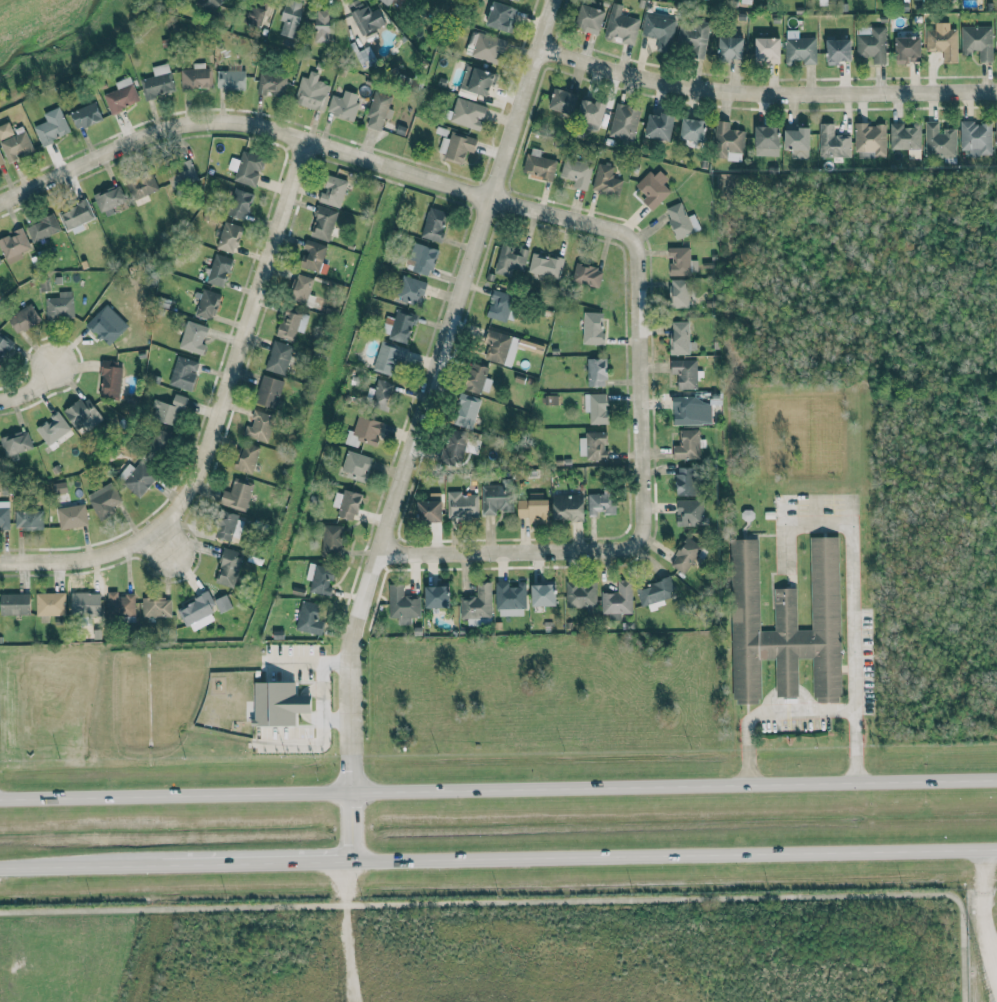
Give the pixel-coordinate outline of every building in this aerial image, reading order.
[(210,13),(224,0),(200,0),(199,1),(210,13)] [(269,4),(259,0),(256,8),(248,5),(243,21),(260,28),(269,4)] [(303,3),(286,0),(279,35),(296,38),(303,3)] [(369,12),(363,0),(355,0),(347,4),(362,36),(386,25),(378,8),(369,12)] [(486,20),(509,27),(516,6),(496,0),(493,0),(486,20)] [(639,18),(621,15),(623,4),(611,2),(605,38),(621,40),(621,42),(635,45),(639,18)] [(598,35),(605,11),(582,3),(574,27),(598,35)] [(330,10),(314,10),(315,42),(331,42),(330,10)] [(656,51),(671,53),(676,19),(645,14),(642,36),(658,38),(656,51)] [(675,50),(704,56),(710,24),(681,19),(675,50)] [(856,35),(856,57),(873,56),(873,64),(886,63),(885,26),(871,27),(871,34),(856,35)] [(992,26),(961,26),(962,53),(978,53),(978,62),(992,62),(992,26)] [(926,29),(926,51),(943,51),(943,63),(957,63),(957,29),(926,29)] [(786,63),(816,63),(816,38),(798,38),(798,30),(786,30),(786,63)] [(476,32),(468,56),(501,66),(503,58),(495,56),(497,48),(503,50),(506,41),(476,32)] [(743,60),(743,38),(718,36),(718,59),(743,60)] [(895,37),(896,63),(920,62),(920,36),(895,37)] [(755,62),(780,62),(780,38),(755,37),(755,62)] [(850,39),(827,40),(827,65),(838,65),(838,61),(851,61),(850,39)] [(152,66),(154,76),(141,79),(145,98),(175,92),(168,63),(152,66)] [(212,87),(211,64),(193,65),(193,68),(181,69),(181,88),(212,87)] [(466,64),(459,88),(490,97),(497,74),(466,64)] [(244,89),(244,65),(234,65),(234,70),(217,70),(217,89),(244,89)] [(284,97),(288,76),(260,71),(256,92),(284,97)] [(301,76),(294,103),(323,111),(331,82),(309,76),(308,78),(301,76)] [(117,90),(105,93),(110,112),(139,104),(131,77),(115,81),(117,90)] [(548,109),(572,115),(577,94),(554,87),(548,109)] [(342,97),(332,94),(326,113),(353,121),(360,95),(344,90),(342,97)] [(394,110),(388,108),(392,96),(376,91),(364,125),(380,131),(385,117),(391,119),(394,110)] [(456,95),(447,120),(477,131),(480,122),(476,120),(477,115),(482,116),(486,106),(456,95)] [(606,105),(582,98),(576,119),(600,126),(606,105)] [(70,113),(77,129),(102,119),(95,102),(70,113)] [(608,136),(632,142),(640,109),(616,103),(608,136)] [(46,121),(34,126),(41,144),(70,134),(61,107),(43,113),(46,121)] [(669,141),(675,116),(660,112),(659,116),(649,113),(644,136),(669,141)] [(702,142),(706,121),(683,117),(679,138),(702,142)] [(9,121),(0,125),(0,140),(14,133),(9,121)] [(743,130),(729,130),(730,121),(715,121),(714,159),(742,160),(743,130)] [(940,121),(925,121),(926,157),(956,157),(956,128),(940,129),(940,121)] [(890,149),(920,149),(920,125),(903,125),(903,122),(890,122),(890,149)] [(991,156),(992,122),(960,122),(960,150),(969,150),(969,155),(991,156)] [(850,157),(850,135),(834,135),(834,123),(820,123),(819,157),(850,157)] [(886,156),(886,125),(869,125),(869,123),(855,123),(855,152),(874,152),(874,156),(886,156)] [(755,155),(778,156),(779,126),(755,126),(755,155)] [(809,129),(784,128),(784,150),(791,150),(790,158),(809,159),(809,129)] [(34,151),(26,130),(0,141),(0,143),(8,162),(34,151)] [(462,166),(467,150),(473,152),(477,139),(452,130),(442,159),(462,166)] [(233,180),(254,187),(260,170),(261,170),(265,158),(243,150),(238,164),(230,161),(228,168),(236,171),(233,180)] [(523,175),(554,179),(556,158),(525,155),(523,175)] [(560,177),(574,180),(573,187),(587,190),(592,163),(564,157),(560,177)] [(172,189),(198,180),(191,159),(165,169),(172,189)] [(622,179),(611,177),(613,166),(597,163),(592,191),(618,196),(622,179)] [(671,191),(663,184),(666,180),(652,167),(635,185),(646,196),(641,201),(652,211),(671,191)] [(125,180),(133,200),(159,190),(150,170),(125,180)] [(318,201),(340,208),(348,181),(328,175),(323,192),(321,192),(318,201)] [(114,213),(112,207),(126,200),(118,184),(93,195),(104,218),(114,213)] [(244,221),(254,194),(234,187),(225,214),(244,221)] [(95,218),(86,198),(70,205),(72,210),(61,214),(70,235),(84,229),(82,223),(95,218)] [(678,239),(701,229),(694,213),(687,216),(680,201),(664,209),(678,239)] [(328,242),(339,212),(320,205),(309,235),(328,242)] [(449,212),(429,207),(421,237),(440,242),(449,212)] [(26,225),(32,241),(60,231),(55,215),(26,225)] [(236,253),(241,225),(223,222),(217,249),(236,253)] [(12,233),(0,239),(0,247),(8,264),(23,257),(21,252),(31,248),(22,227),(12,231),(12,233)] [(300,266),(318,272),(328,246),(306,239),(302,249),(306,250),(300,266)] [(439,250),(415,242),(405,268),(429,276),(439,250)] [(495,273),(511,276),(513,269),(524,271),(528,249),(501,243),(495,273)] [(690,247),(668,247),(668,257),(670,257),(671,275),(697,274),(697,260),(690,260),(690,247)] [(528,272),(559,279),(564,259),(532,252),(528,272)] [(207,283),(225,287),(232,258),(214,253),(207,283)] [(599,287),(603,269),(576,263),(572,281),(599,287)] [(288,300),(305,305),(314,279),(297,273),(288,300)] [(422,304),(427,281),(402,275),(397,299),(422,304)] [(688,280),(670,279),(669,307),(687,308),(688,280)] [(214,320),(220,294),(199,289),(193,316),(214,320)] [(487,317),(506,321),(512,294),(492,290),(491,298),(487,317)] [(45,298),(46,320),(74,318),(73,291),(59,291),(59,297),(45,298)] [(8,318),(17,334),(41,319),(31,304),(8,318)] [(294,341),(296,331),(304,333),(309,314),(284,308),(277,337),(294,341)] [(86,324),(109,346),(122,331),(100,310),(86,324)] [(406,343),(412,325),(415,326),(418,317),(396,310),(394,319),(387,317),(381,335),(406,343)] [(583,343),(602,344),(603,313),(584,312),(583,343)] [(204,344),(208,326),(185,321),(180,349),(204,354),(206,344),(204,344)] [(671,353),(697,353),(696,341),(690,341),(689,321),(670,322),(671,353)] [(545,345),(486,329),(483,342),(489,344),(484,359),(511,366),(516,347),(542,354),(545,345)] [(13,341),(0,332),(0,361),(13,341)] [(293,346),(273,340),(265,369),(285,375),(293,346)] [(397,360),(403,362),(407,348),(381,340),(372,370),(392,376),(397,360)] [(199,362),(177,356),(169,384),(191,391),(199,362)] [(606,358),(587,358),(588,386),(607,385),(606,358)] [(671,374),(677,374),(677,389),(696,389),(697,360),(671,359),(671,374)] [(122,367),(115,366),(116,361),(101,360),(100,375),(102,375),(100,397),(119,399),(122,367)] [(488,394),(492,379),(485,378),(488,367),(471,362),(464,388),(488,394)] [(276,408),(282,379),(261,375),(255,403),(276,408)] [(375,389),(368,388),(364,405),(388,410),(394,383),(377,379),(375,389)] [(481,399),(461,392),(451,423),(472,429),(481,399)] [(171,405),(156,399),(149,416),(176,427),(188,398),(176,393),(171,405)] [(607,393),(585,394),(585,412),(589,412),(590,424),(607,423),(607,393)] [(100,415),(88,396),(64,410),(75,429),(100,415)] [(711,424),(710,398),(672,399),(673,424),(711,424)] [(267,443),(276,416),(255,409),(250,426),(246,425),(243,435),(267,443)] [(50,416),(51,419),(37,427),(46,445),(70,431),(59,411),(50,416)] [(344,443),(358,447),(359,441),(377,446),(383,421),(358,415),(353,432),(348,430),(344,443)] [(148,453),(167,457),(172,433),(153,428),(148,453)] [(463,464),(466,431),(445,429),(442,462),(463,464)] [(700,458),(699,429),(681,429),(681,444),(672,444),(673,459),(700,458)] [(18,452),(32,449),(28,430),(0,436),(6,462),(19,459),(18,452)] [(579,434),(580,460),(608,459),(608,449),(606,449),(605,433),(579,434)] [(234,469),(252,474),(260,447),(242,442),(234,469)] [(367,480),(372,456),(346,451),(341,475),(367,480)] [(129,463),(116,477),(139,498),(159,475),(142,459),(134,468),(129,463)] [(698,467),(675,467),(676,495),(698,495),(698,467)] [(496,515),(496,511),(512,511),(512,479),(501,479),(501,485),(482,485),(482,515),(496,515)] [(223,490),(220,505),(247,511),(252,485),(233,481),(230,492),(223,490)] [(86,495),(100,521),(116,512),(113,506),(122,501),(111,482),(86,495)] [(362,496),(337,489),(332,506),(340,508),(337,516),(354,521),(362,496)] [(477,494),(461,495),(461,491),(447,491),(448,518),(478,517),(477,494)] [(442,493),(429,492),(429,501),(417,500),(417,521),(441,522),(442,493)] [(615,513),(616,494),(588,493),(587,514),(598,514),(598,513),(615,513)] [(584,521),(583,494),(552,495),(553,521),(584,521)] [(548,499),(517,500),(518,517),(529,517),(529,522),(549,522),(548,499)] [(702,500),(676,500),(676,525),(703,524),(702,500)] [(9,501),(0,501),(0,530),(10,530),(9,501)] [(89,524),(85,503),(56,509),(60,530),(89,524)] [(43,527),(43,510),(14,510),(15,528),(43,527)] [(232,535),(238,536),(243,515),(220,510),(214,537),(231,541),(232,535)] [(322,553),(341,554),(342,525),(323,524),(322,553)] [(671,566),(687,574),(701,544),(684,536),(671,566)] [(732,539),(734,704),(761,704),(760,659),(776,659),(776,696),(798,696),(797,658),(813,658),(813,703),(841,702),(839,537),(810,537),(811,629),(797,630),(796,588),(774,588),(775,630),(759,631),(758,539),(732,539)] [(215,582),(234,587),(243,554),(223,549),(215,582)] [(305,579),(311,580),(309,591),(330,596),(333,584),(332,583),(336,569),(309,563),(305,579)] [(636,587),(641,606),(674,598),(669,579),(636,587)] [(632,613),(631,580),(617,580),(618,592),(601,592),(602,616),(621,615),(621,613),(632,613)] [(525,584),(509,584),(509,581),(496,582),(497,615),(526,615),(525,584)] [(597,607),(596,581),(565,582),(566,607),(597,607)] [(491,618),(491,582),(477,582),(477,596),(460,597),(460,618),(491,618)] [(389,618),(397,618),(397,624),(411,624),(411,617),(420,616),(420,595),(403,595),(403,584),(389,584),(389,618)] [(531,584),(531,606),(555,606),(555,584),(531,584)] [(425,608),(450,607),(449,585),(425,586),(425,608)] [(135,595),(118,595),(118,591),(107,591),(108,616),(135,616),(135,595)] [(36,593),(36,616),(66,615),(65,592),(36,593)] [(100,592),(71,593),(72,615),(100,614),(100,592)] [(0,594),(0,615),(30,614),(30,593),(0,594)] [(179,607),(187,625),(217,612),(209,593),(179,607)] [(214,600),(220,613),(232,607),(226,594),(214,600)] [(142,598),(143,617),(171,616),(171,598),(142,598)] [(295,630),(322,635),(325,621),(318,620),(321,605),(301,600),(295,630)] [(295,725),(295,712),(311,712),(311,695),(296,695),(295,682),(254,682),(254,726),(295,725)]
